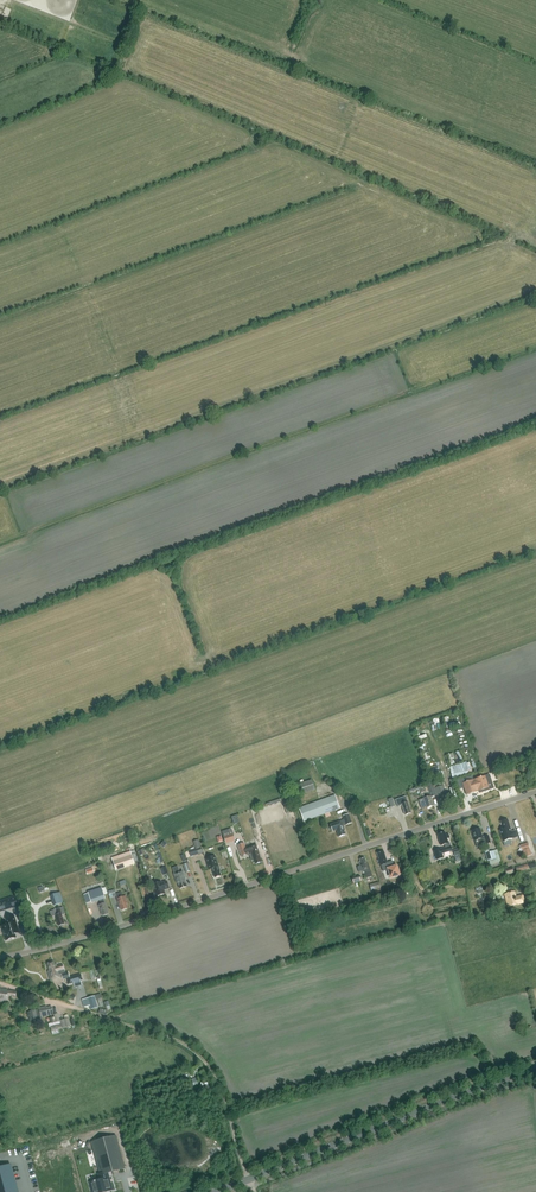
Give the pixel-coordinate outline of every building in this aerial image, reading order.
[(470,775),(468,770),(453,775),(454,780),(470,775)] [(463,784),(466,795),(479,791),(489,788),(487,783),(492,782),(489,775),(485,776),(481,778),(481,777),(480,777),(480,778),(467,782),(467,781),(466,782),(467,782),(463,784)] [(433,783),(434,789),(437,796),(437,795),(439,802),(448,799),(444,786),(442,779),(434,781),(434,782),(432,782),(433,783)] [(313,780),(301,784),(304,793),(316,789),(313,780)] [(431,797),(437,796),(434,789),(433,783),(427,785),(429,792),(424,794),(425,798),(419,800),(422,809),(427,807),(427,808),(434,805),(431,797)] [(335,795),(299,808),(304,822),(340,809),(335,795)] [(411,813),(406,797),(396,800),(398,806),(402,805),(405,815),(411,813)] [(284,805),(287,814),(292,812),(289,803),(284,805)] [(343,816),(345,820),(331,825),(333,831),(337,830),(339,837),(346,835),(345,831),(344,826),(352,823),(349,814),(343,816)] [(503,830),(500,831),(503,842),(518,837),(515,830),(512,832),(508,820),(501,822),(503,830)] [(483,838),(481,828),(472,831),(475,841),(479,840),(480,843),(484,842),(484,845),(491,843),(489,836),(485,837),(483,838)] [(228,830),(230,835),(224,837),(226,842),(235,839),(233,834),(231,829),(228,830)] [(445,832),(438,834),(441,845),(445,844),(446,847),(441,849),(434,851),(437,860),(444,858),(442,854),(453,850),(450,842),(448,843),(447,838),(450,838),(449,834),(446,835),(445,832)] [(189,851),(191,857),(203,853),(199,840),(193,842),(196,849),(189,851)] [(244,843),(238,845),(241,857),(248,855),(246,848),(244,843)] [(530,850),(528,844),(521,846),(523,852),(530,850)] [(256,845),(246,848),(248,855),(250,854),(252,861),(254,860),(256,864),(261,862),(260,858),(256,845)] [(486,848),(489,861),(496,859),(494,851),(490,852),(489,848),(486,848)] [(530,850),(523,852),(524,858),(531,856),(530,850)] [(388,863),(384,853),(383,854),(382,851),(377,853),(379,859),(377,860),(379,866),(381,866),(383,871),(387,870),(389,870),(391,878),(399,875),(397,866),(394,867),(392,861),(388,863)] [(112,858),(116,870),(134,864),(130,852),(112,858)] [(209,869),(211,868),(212,873),(213,873),(214,877),(220,875),(219,871),(220,871),(215,855),(206,858),(209,869)] [(463,859),(462,855),(460,855),(459,855),(455,856),(456,863),(461,861),(461,860),(463,859)] [(364,871),(367,878),(373,876),(369,863),(367,864),(365,858),(360,859),(361,862),(359,862),(361,866),(358,867),(358,868),(359,872),(364,871)] [(535,862),(516,867),(517,872),(535,867),(535,866),(535,862)] [(172,868),(174,874),(177,884),(178,883),(180,889),(187,887),(185,881),(186,881),(183,871),(180,872),(178,866),(172,868)] [(361,881),(360,875),(352,877),(353,883),(361,881)] [(165,894),(164,890),(169,888),(167,881),(161,883),(161,882),(152,885),(157,897),(165,894)] [(380,888),(378,882),(369,885),(371,891),(380,888)] [(105,898),(103,890),(102,887),(88,892),(92,903),(100,900),(101,904),(99,905),(100,911),(101,911),(102,915),(104,915),(105,915),(107,915),(107,914),(108,913),(107,909),(107,908),(104,899),(105,898)] [(513,893),(511,888),(506,889),(507,894),(505,895),(508,904),(510,903),(511,906),(525,902),(523,896),(516,897),(515,892),(513,893)] [(123,897),(121,892),(116,894),(115,889),(108,891),(110,898),(116,896),(120,909),(122,908),(122,910),(127,909),(126,904),(128,903),(125,896),(123,897)] [(59,893),(50,895),(53,906),(58,904),(62,903),(59,893)] [(16,897),(0,902),(0,911),(18,906),(16,897)] [(53,906),(52,906),(54,910),(49,912),(51,917),(50,918),(51,923),(57,921),(59,926),(64,925),(62,921),(63,920),(61,915),(64,915),(62,908),(57,909),(56,908),(59,907),(58,904),(53,906)] [(7,925),(2,927),(6,941),(16,938),(15,934),(20,933),(19,931),(14,916),(6,918),(8,925),(7,925)] [(80,974),(70,977),(68,972),(65,973),(63,964),(57,966),(56,964),(55,964),(54,962),(47,964),(49,971),(48,971),(50,979),(60,976),(60,975),(61,974),(63,980),(67,979),(69,984),(74,982),(75,987),(82,985),(81,980),(82,980),(80,974)] [(82,973),(84,973),(85,979),(95,978),(95,970),(90,970),(90,968),(81,969),(82,973)] [(16,997),(16,992),(7,991),(7,989),(0,988),(0,1001),(8,1002),(9,996),(16,997)] [(87,998),(90,1006),(91,1010),(98,1007),(95,996),(87,998)] [(42,1019),(41,1017),(53,1014),(51,1007),(46,1008),(46,1007),(39,1009),(39,1010),(30,1012),(27,1013),(29,1022),(32,1021),(42,1019)] [(91,1183),(93,1191),(101,1191),(102,1191),(103,1191),(102,1190),(111,1188),(107,1173),(124,1168),(115,1136),(93,1142),(101,1174),(99,1174),(100,1180),(96,1181),(96,1180),(94,1181),(94,1182),(91,1183)] [(0,1167),(0,1191),(18,1191),(11,1164),(0,1167)]
